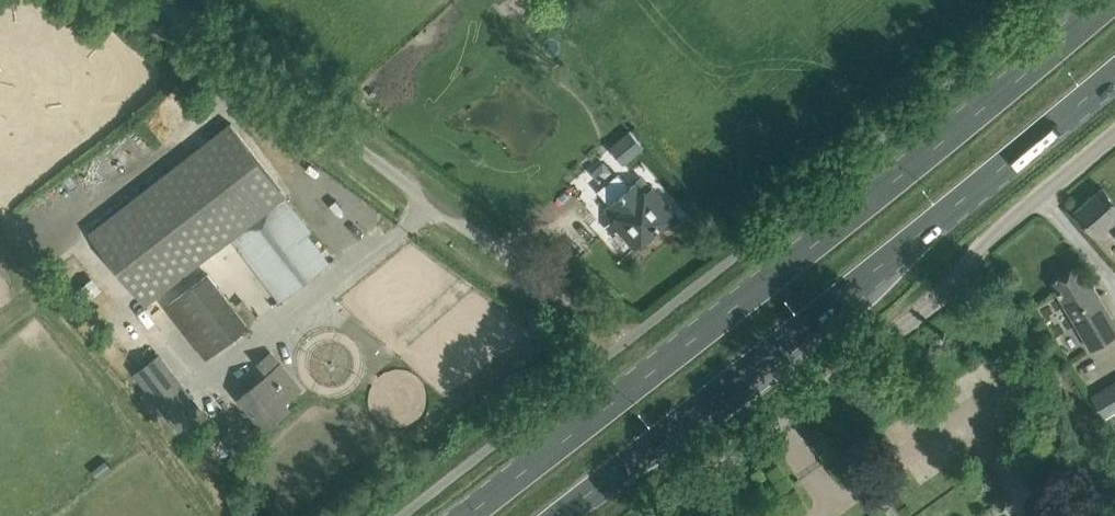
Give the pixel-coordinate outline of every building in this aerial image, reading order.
[(89,233),(146,305),(236,235),(284,297),(329,262),(281,200),(288,195),(232,122),(89,233)] [(631,127),(612,145),(628,162),(647,144),(631,127)] [(600,190),(611,203),(605,208),(615,219),(614,220),(637,246),(675,213),(660,196),(642,177),(630,187),(619,174),(600,190)] [(1097,235),(1113,222),(1114,224),(1114,201),(1103,187),(1076,211),(1097,235)] [(1092,349),(1114,335),(1114,324),(1080,265),(1052,281),(1092,349)] [(167,306),(207,357),(248,325),(209,273),(167,306)] [(260,361),(270,374),(242,397),(265,426),(289,407),(283,400),(299,388),(281,365),(271,352),(260,361)] [(143,381),(184,433),(195,424),(180,405),(192,396),(166,363),(143,381)] [(1093,396),(1105,417),(1114,411),(1114,383),(1093,396)]
